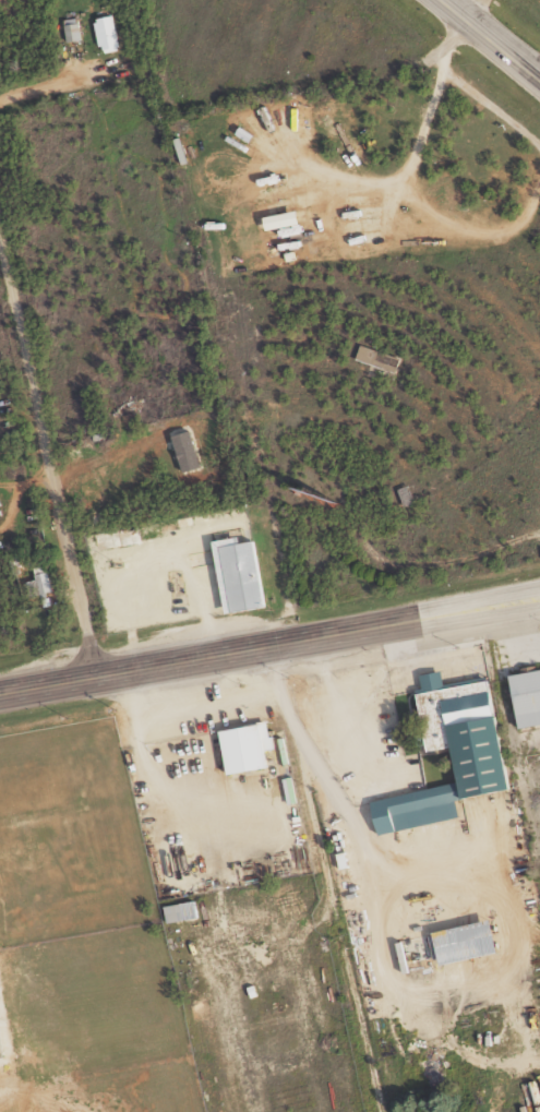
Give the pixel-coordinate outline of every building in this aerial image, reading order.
[(120,50),(115,15),(96,19),(101,53),(120,50)] [(65,19),(67,42),(83,40),(81,18),(65,19)] [(269,215),(271,228),(305,224),(304,211),(269,215)] [(402,355),(362,347),(359,361),(399,370),(402,355)] [(245,536),(218,540),(230,613),(272,606),(261,540),(247,543),(245,536)] [(54,591),(49,572),(37,575),(37,579),(24,583),(27,597),(54,591)] [(516,789),(495,679),(449,687),(446,671),(425,675),(428,692),(422,693),(427,723),(450,718),(455,746),(458,746),(460,757),(454,758),(459,783),(372,800),(378,834),(463,818),(459,800),(516,789)] [(224,730),(231,774),(273,767),(269,749),(276,748),(272,722),(224,730)] [(202,917),(199,900),(164,908),(167,925),(202,917)] [(447,965),(505,954),(499,920),(441,931),(447,965)]
